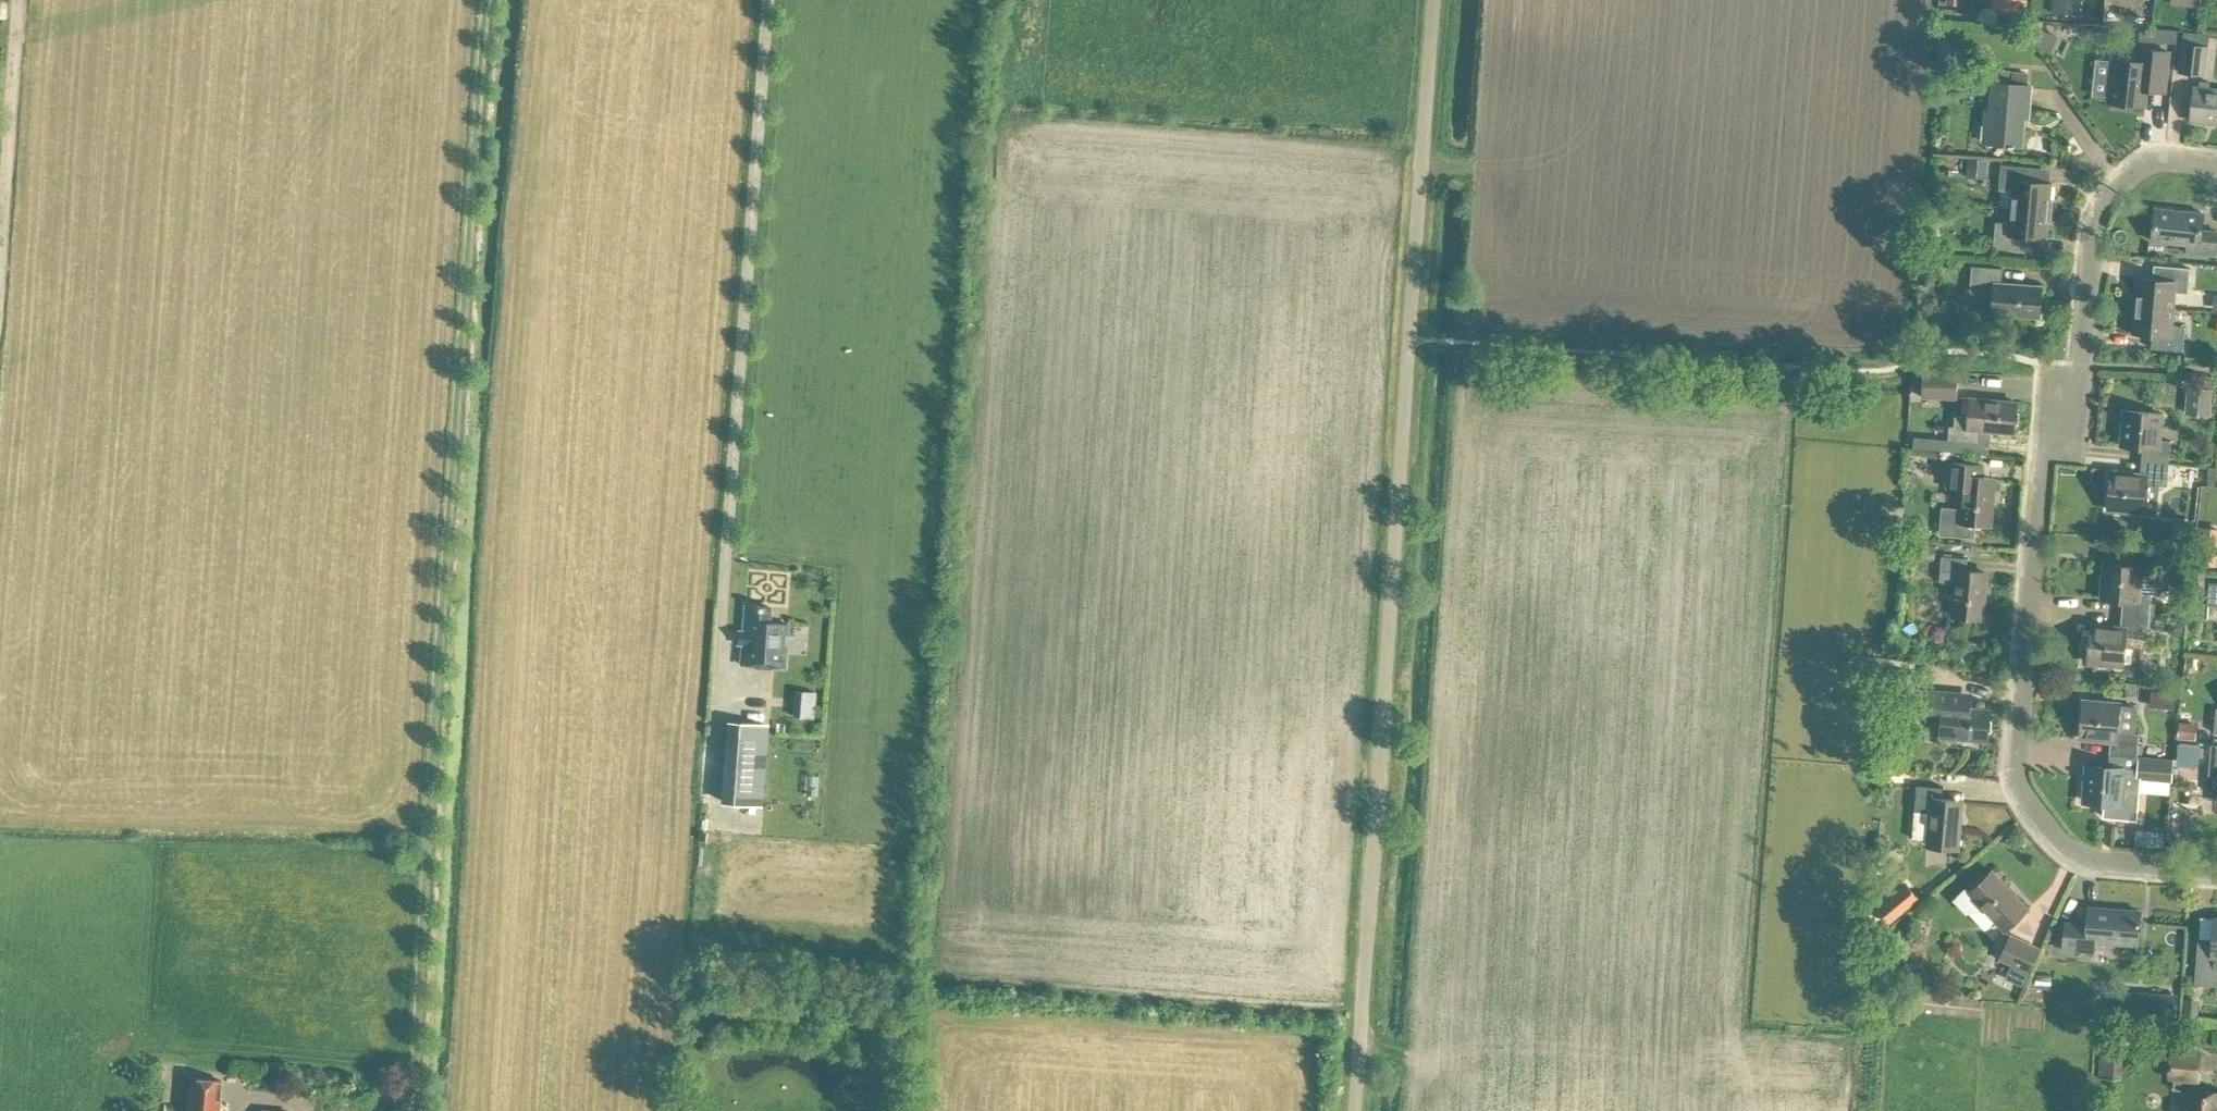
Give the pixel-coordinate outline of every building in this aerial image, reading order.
[(1991,13),(2027,16),(2028,0),(1992,0),(1991,13)] [(2052,12),(2080,15),(2082,0),(2053,0),(2052,12)] [(2176,43),(2177,31),(2140,27),(2139,40),(2176,43)] [(2178,73),(2206,76),(2209,46),(2208,46),(2209,35),(2183,32),(2178,73)] [(2115,58),(2110,102),(2146,106),(2147,90),(2166,92),(2171,51),(2139,48),(2137,61),(2115,58)] [(2024,116),(2028,116),(2031,85),(1994,82),(1992,111),(1987,111),(1985,142),(2021,145),(2024,116)] [(2216,120),(2216,89),(2195,86),(2191,121),(2206,123),(2207,119),(2216,120)] [(1987,179),(1990,159),(1968,157),(1966,177),(1987,179)] [(2002,164),(1999,190),(2001,190),(1999,206),(2011,207),(2049,211),(2052,182),(2032,180),(2033,167),(2002,164)] [(2011,207),(2009,223),(1996,222),(1994,247),(2025,250),(2027,237),(2047,239),(2049,211),(2011,207)] [(2216,256),(2216,251),(2216,231),(2202,230),(2204,213),(2156,207),(2153,240),(2188,244),(2187,252),(2216,256)] [(2135,305),(2174,308),(2175,292),(2188,293),(2190,268),(2154,265),(2153,278),(2138,277),(2135,305)] [(2040,317),(2043,286),(2001,283),(2003,268),(1972,266),(1970,294),(1994,296),(1993,313),(2040,317)] [(2174,308),(2135,305),(2133,333),(2153,334),(2151,348),(2183,351),(2185,325),(2172,324),(2174,308)] [(1923,397),(1958,399),(1959,371),(1924,370),(1923,397)] [(2185,414),(2210,416),(2213,389),(2187,387),(2185,414)] [(1956,415),(1955,427),(1950,427),(1948,440),(1916,437),(1915,450),(1952,454),(1952,452),(1988,455),(1990,431),(2013,433),(2016,401),(1973,397),(1971,416),(1956,415)] [(2142,460),(2170,463),(2171,441),(2161,440),(2163,413),(2124,410),(2121,445),(2143,446),(2142,460)] [(2170,463),(2142,460),(2141,473),(2112,471),(2109,510),(2143,513),(2146,484),(2168,486),(2170,463)] [(1963,489),(1962,510),(1947,508),(1943,512),(1942,530),(1945,534),(1970,536),(1974,533),(1975,521),(1992,523),(1996,480),(1982,479),(1983,465),(1950,462),(1948,487),(1963,489)] [(2173,523),(2171,540),(2195,542),(2196,525),(2173,523)] [(2216,563),(2216,528),(2199,526),(2195,563),(2216,566),(2216,563)] [(1935,558),(1936,545),(1920,544),(1919,557),(1935,558)] [(2174,548),(2172,568),(2189,570),(2191,550),(2174,548)] [(1952,614),(1984,616),(1988,573),(1967,571),(1968,558),(1942,556),(1940,581),(1955,582),(1952,614)] [(2158,577),(2142,575),(2143,567),(2104,563),(2101,598),(2123,600),(2122,613),(2149,616),(2151,595),(2156,595),(2158,577)] [(2205,589),(2206,572),(2193,571),(2192,588),(2205,589)] [(2208,604),(2216,605),(2216,583),(2210,582),(2208,604)] [(745,605),(743,630),(738,629),(736,645),(742,645),(740,664),(784,667),(787,624),(768,622),(769,607),(745,605)] [(2092,624),(2089,663),(2123,666),(2126,637),(2147,639),(2149,616),(2122,613),(2121,626),(2092,624)] [(2154,629),(2164,630),(2165,619),(2155,618),(2154,629)] [(820,713),(824,689),(804,686),(800,710),(820,713)] [(1989,709),(1969,707),(1970,693),(1931,689),(1928,719),(1944,721),(1943,736),(1986,740),(1989,709)] [(2175,709),(2176,693),(2151,690),(2149,706),(2175,709)] [(2110,753),(2137,756),(2139,733),(2118,731),(2120,702),(2086,699),(2082,738),(2111,740),(2110,753)] [(759,783),(764,722),(729,720),(725,781),(759,783)] [(2178,722),(2177,739),(2197,740),(2198,723),(2178,722)] [(2211,744),(2209,774),(2216,775),(2216,744),(2211,744)] [(2137,756),(2110,753),(2109,767),(2086,765),(2083,800),(2105,802),(2122,803),(2125,777),(2136,778),(2137,757),(2137,756)] [(2122,803),(2105,802),(2103,818),(2137,821),(2140,782),(2171,785),(2174,759),(2137,757),(2136,778),(2125,777),(2122,803)] [(1928,843),(1959,845),(1963,802),(1942,800),(1944,787),(1917,785),(1915,810),(1930,811),(1928,843)] [(2139,829),(2116,827),(2115,840),(2138,842),(2139,829)] [(1953,863),(1953,846),(1930,846),(1929,863),(1953,863)] [(2028,907),(1992,869),(1971,890),(1966,886),(1952,899),(1966,914),(1985,909),(2005,929),(2028,907)] [(1887,924),(1918,898),(1907,884),(1876,910),(1887,924)] [(2094,951),(2095,940),(2138,943),(2141,910),(2089,906),(2088,924),(2066,922),(2064,948),(2094,951)] [(2199,938),(2195,984),(2216,985),(2216,984),(2216,917),(2214,917),(2212,939),(2199,938)] [(2010,934),(1998,960),(2028,974),(2040,948),(2010,934)] [(2129,992),(2128,1004),(2107,1002),(2106,1011),(2176,1017),(2177,995),(2129,992)] [(2198,1017),(2199,999),(2185,998),(2184,1016),(2198,1017)] [(2101,1046),(2100,1077),(2123,1078),(2125,1047),(2101,1046)] [(2196,1090),(2197,1080),(2199,1080),(2202,1054),(2171,1051),(2169,1077),(2175,1078),(2174,1088),(2186,1089),(2184,1110),(2216,1110),(2216,1092),(2196,1090)] [(189,1077),(186,1110),(218,1110),(221,1080),(189,1077)]
